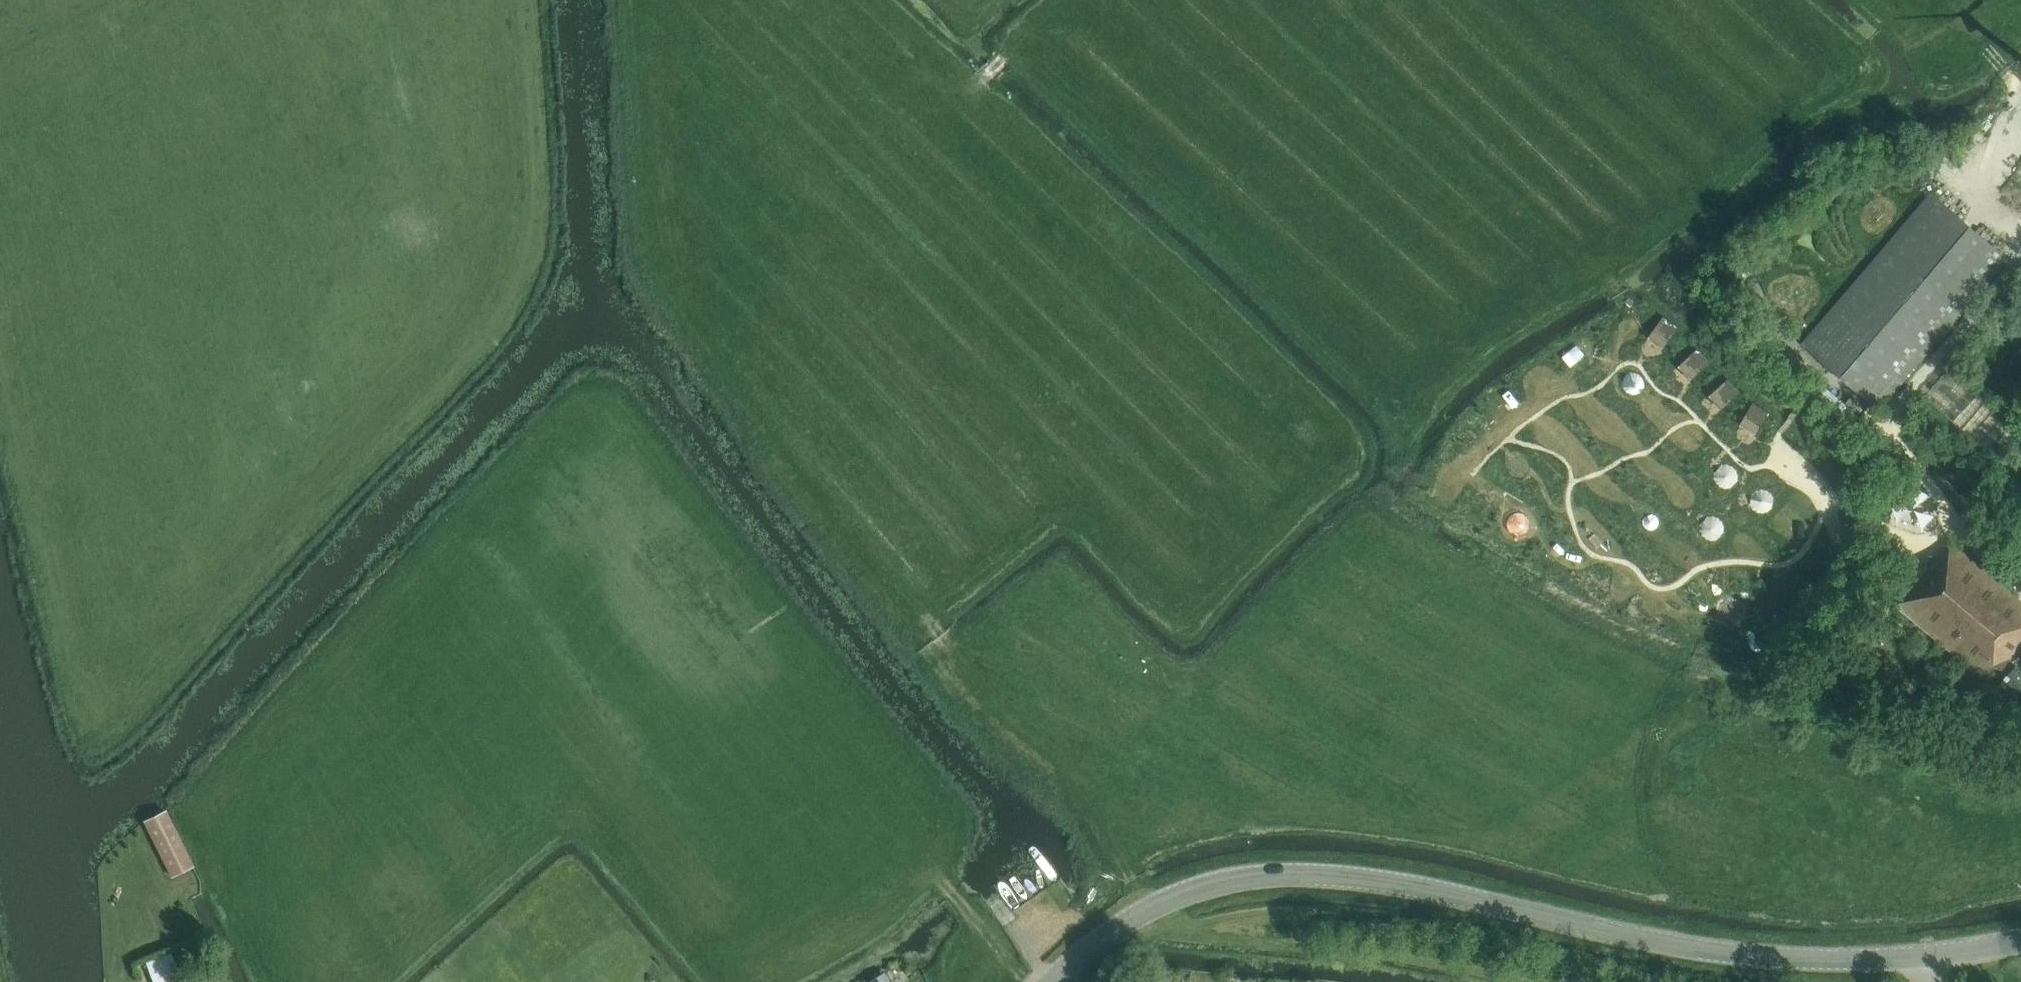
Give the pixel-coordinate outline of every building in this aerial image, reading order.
[(1878,409),(2007,259),(1931,193),(1802,344),(1878,409)] [(1948,428),(1968,412),(1948,386),(1928,402),(1948,428)] [(1953,543),(1939,560),(1937,559),(1897,606),(1981,676),(1984,673),(2020,704),(2020,669),(2016,665),(2018,663),(2012,658),(2020,648),(2020,601),(1953,543)] [(165,810),(144,821),(171,876),(192,866),(165,810)] [(149,972),(153,981),(215,981),(210,969),(181,981),(173,962),(149,972)]
